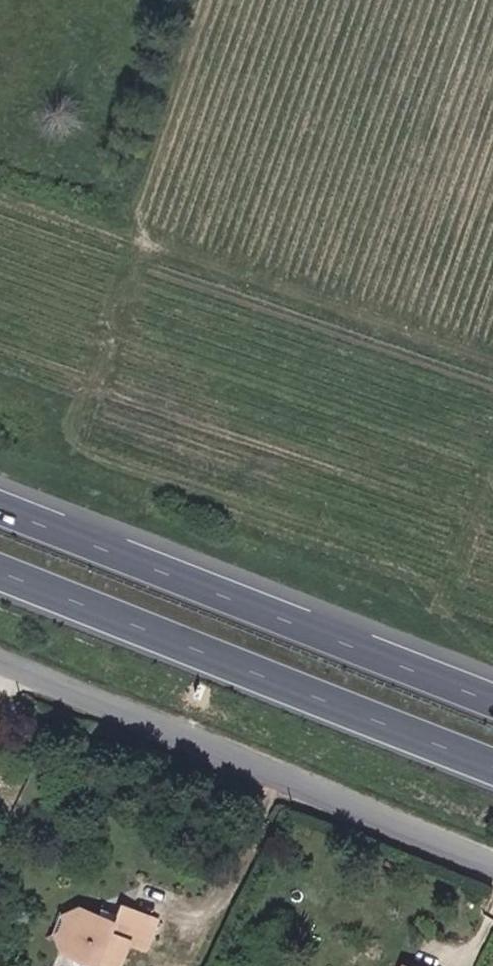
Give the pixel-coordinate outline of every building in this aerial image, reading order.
[(84,911),(68,918),(59,940),(66,957),(88,965),(128,965),(136,947),(157,957),(167,925),(126,909),(119,925),(84,911)]
